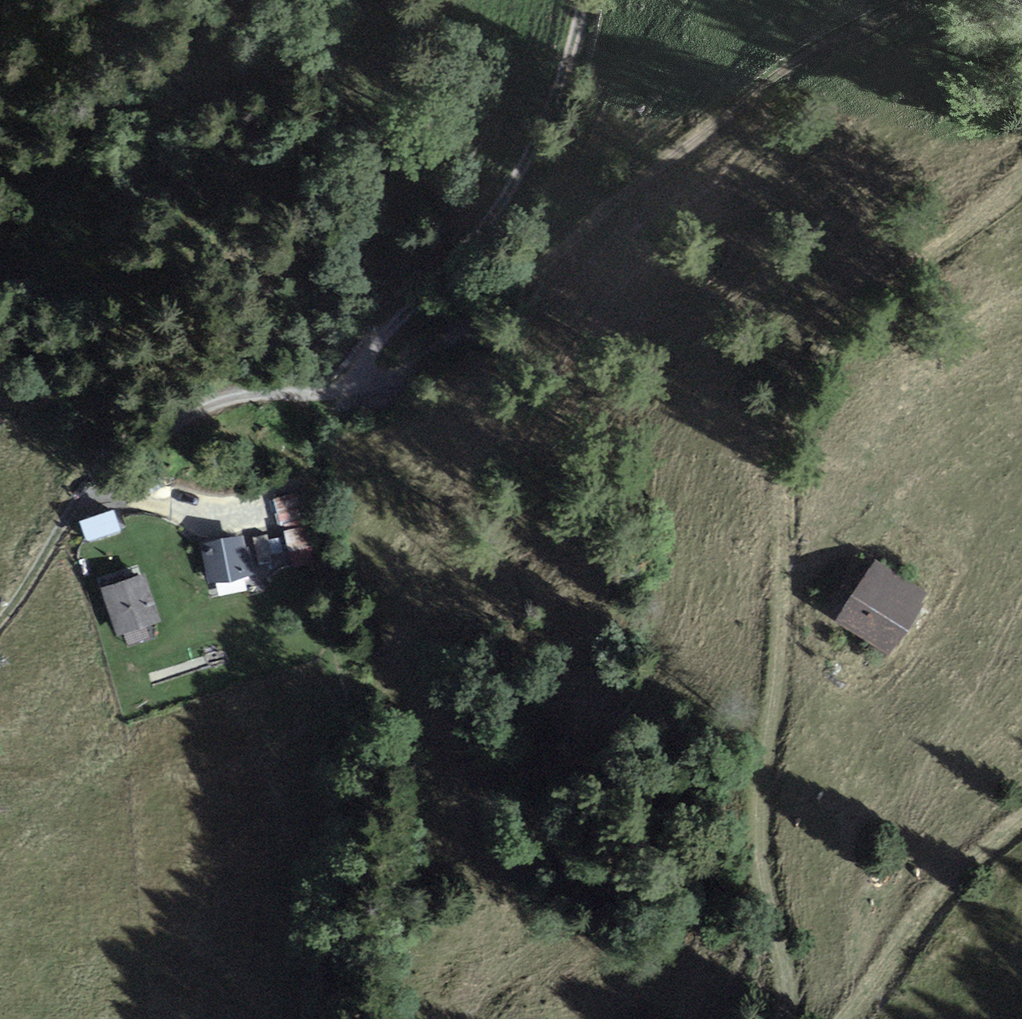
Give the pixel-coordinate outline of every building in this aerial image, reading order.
[(297,491),(275,498),(283,525),(305,518),(297,491)] [(113,511),(82,522),(89,541),(120,530),(113,511)] [(306,526),(284,530),(291,565),(314,561),(306,526)] [(243,538),(202,546),(209,582),(250,573),(243,538)] [(924,598),(872,563),(832,624),(884,658),(924,598)] [(159,619),(144,575),(104,589),(119,633),(159,619)]
